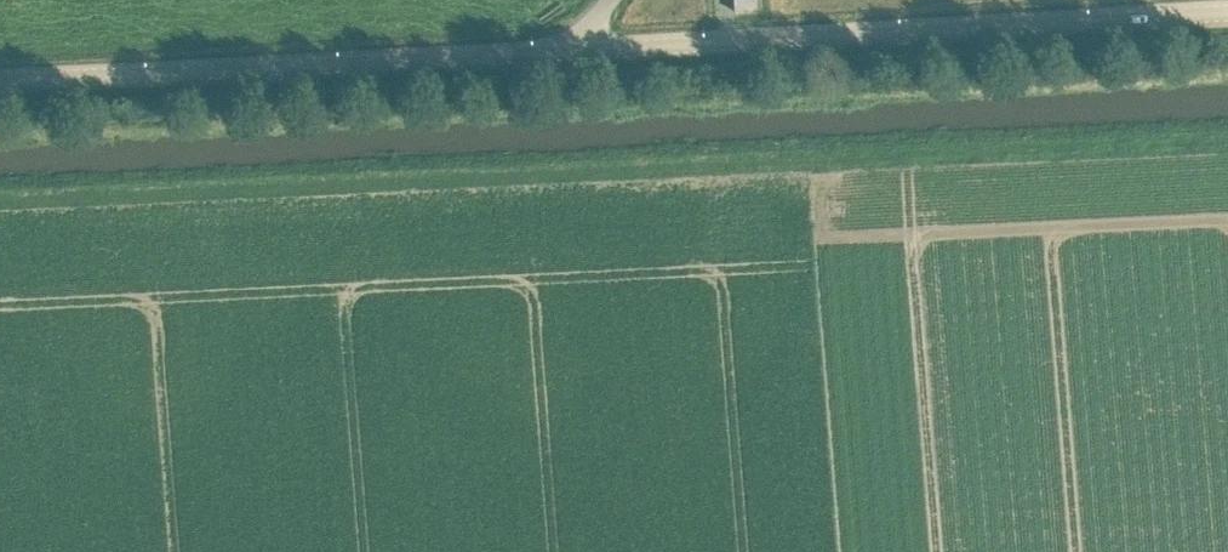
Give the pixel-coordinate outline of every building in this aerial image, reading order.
[(735,10),(758,8),(757,0),(734,0),(735,10)]
